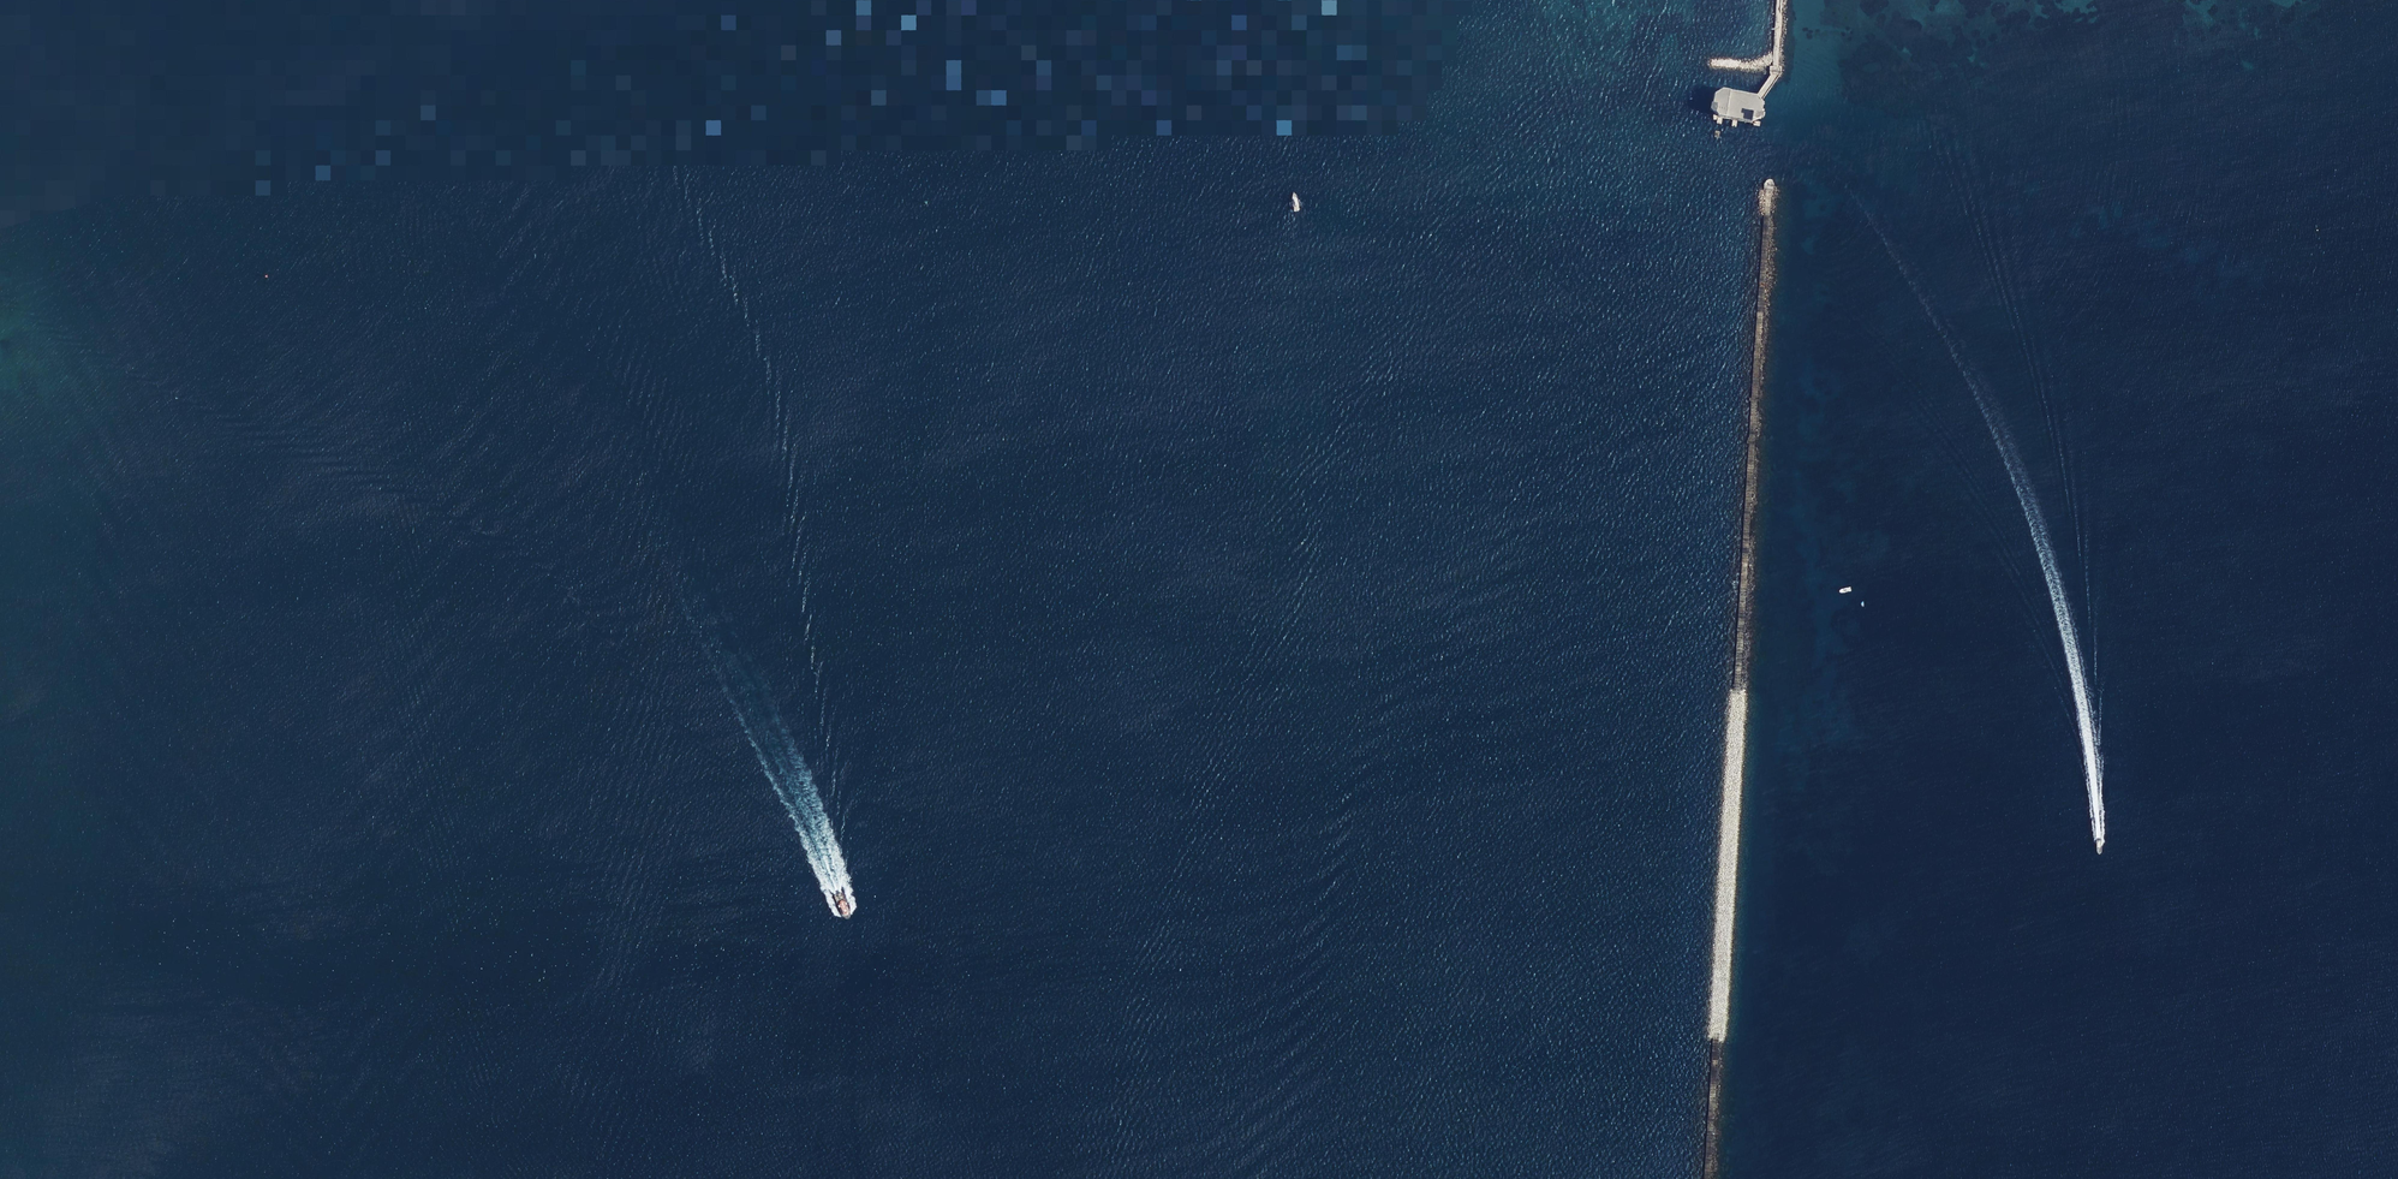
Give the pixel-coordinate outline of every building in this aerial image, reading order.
[(1757,93),(1722,85),(1714,90),(1712,99),(1710,99),(1708,106),(1711,110),(1713,111),(1713,119),(1716,120),(1716,122),(1721,123),(1723,117),(1732,119),(1731,126),(1737,126),(1737,120),(1754,124),(1760,126),(1761,121),(1756,119),(1763,117),(1764,113),(1763,113),(1764,108),(1762,107),(1765,103),(1762,99),(1757,93)]
